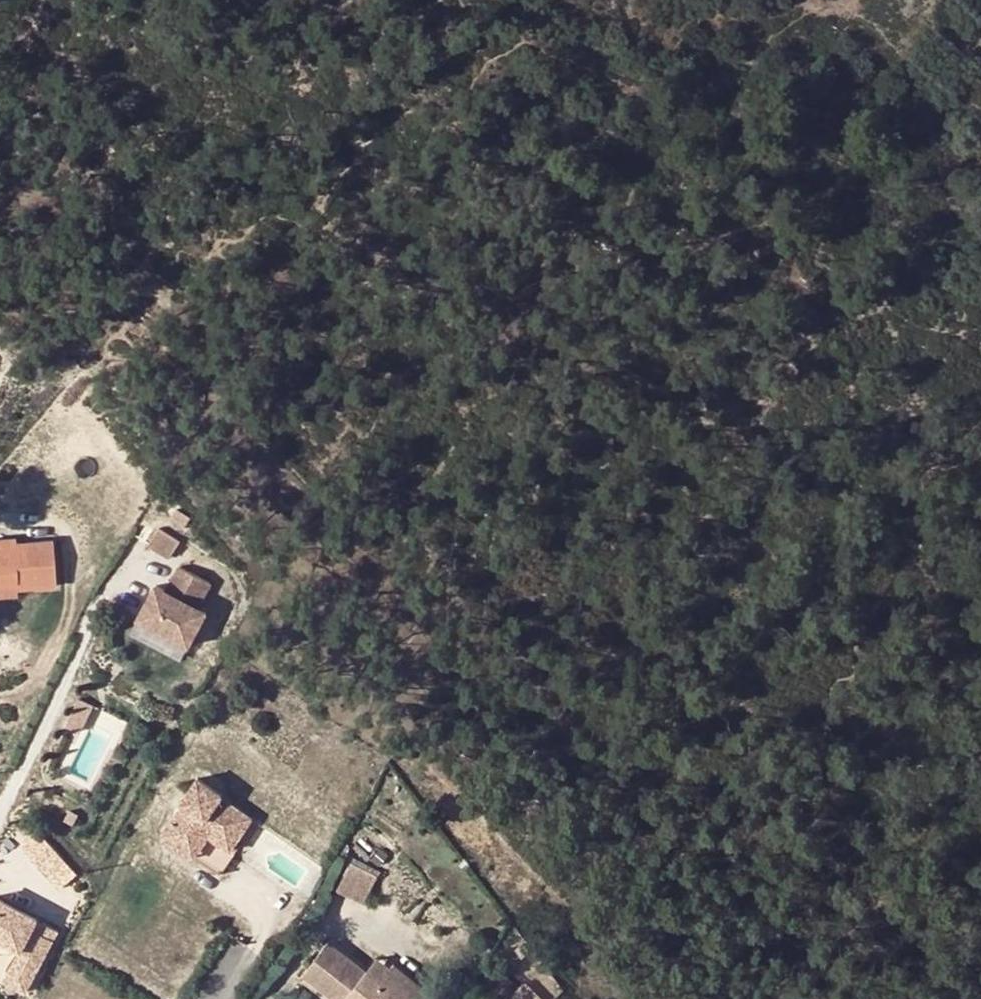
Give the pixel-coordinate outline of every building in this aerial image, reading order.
[(149,545),(169,558),(180,542),(160,529),(149,545)] [(15,579),(16,586),(56,584),(53,541),(15,543),(15,538),(0,539),(0,580),(15,579)] [(179,568),(171,583),(181,588),(177,596),(198,608),(210,585),(179,568)] [(0,580),(0,594),(17,593),(16,586),(15,579),(0,580)] [(181,588),(171,583),(167,591),(177,596),(181,588)] [(167,591),(156,586),(138,620),(189,647),(207,613),(198,608),(177,596),(167,591)] [(67,715),(80,720),(88,702),(74,696),(67,715)] [(67,715),(63,724),(77,729),(80,720),(67,715)] [(218,871),(257,816),(196,772),(157,827),(218,871)] [(74,809),(70,818),(79,823),(83,813),(74,809)] [(24,845),(34,856),(50,842),(39,831),(24,845)] [(381,872),(354,858),(337,890),(364,904),(381,872)] [(61,928),(0,895),(0,946),(11,951),(0,972),(0,975),(28,990),(61,928)] [(329,942),(305,973),(337,998),(388,998),(393,993),(380,983),(366,972),(329,942)] [(366,972),(380,983),(391,968),(378,958),(366,972)] [(394,964),(391,968),(380,983),(393,993),(388,998),(432,998),(434,996),(394,964)]
